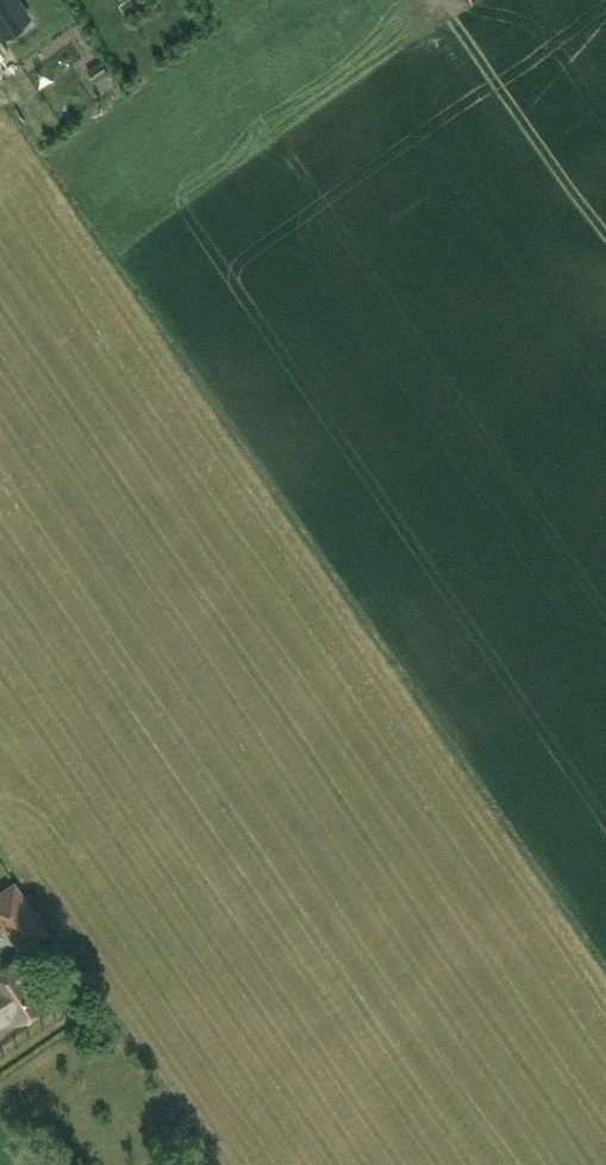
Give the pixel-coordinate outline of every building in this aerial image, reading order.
[(16,0),(0,0),(0,36),(28,17),(16,0)] [(14,885),(0,894),(0,925),(2,928),(6,924),(21,946),(44,930),(14,885)] [(48,1002),(17,957),(0,969),(0,1024),(13,1015),(18,1023),(48,1002)]
